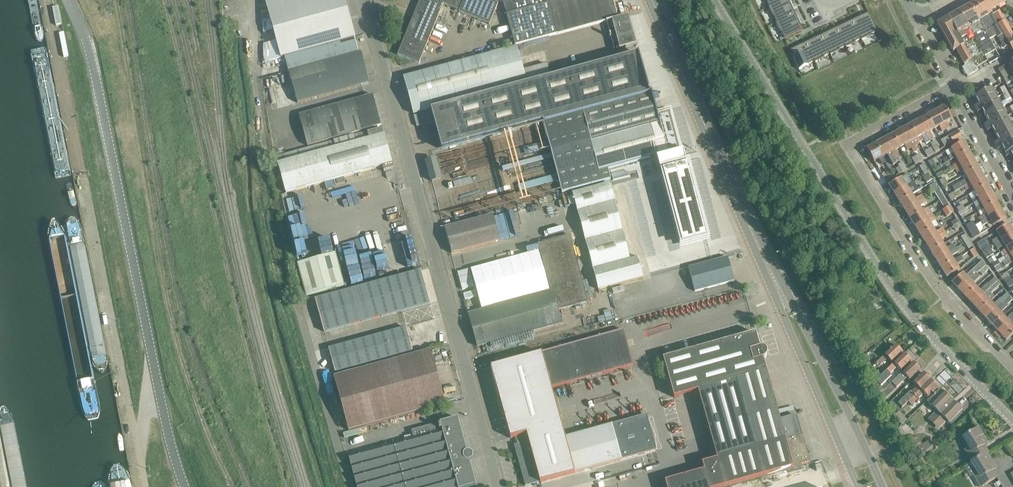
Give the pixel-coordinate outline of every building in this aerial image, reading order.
[(285,57),(355,38),(344,0),(265,0),(281,58),(285,57)] [(398,55),(420,64),(444,5),(460,11),(459,13),(490,25),(499,4),(498,3),(499,1),(502,2),(512,39),(491,44),(493,51),(556,35),(547,0),(421,0),(398,55)] [(557,34),(606,22),(617,19),(615,12),(617,12),(613,0),(548,0),(557,34)] [(765,2),(766,1),(769,7),(768,8),(785,0),(764,0),(765,2)] [(788,0),(785,0),(768,8),(773,17),(774,17),(777,23),(775,23),(776,24),(795,14),(788,0)] [(969,6),(989,40),(996,36),(997,38),(998,38),(1004,48),(1009,45),(998,26),(999,26),(994,18),(984,0),(979,0),(969,6)] [(994,18),(999,26),(998,26),(1009,45),(1012,52),(1012,35),(997,8),(1006,3),(1005,0),(984,0),(994,18)] [(969,6),(959,12),(987,62),(991,67),(1001,61),(989,40),(969,6)] [(976,68),(987,62),(959,12),(948,18),(976,68)] [(868,13),(852,21),(862,40),(871,36),(870,35),(877,32),(868,13)] [(803,30),(795,14),(776,24),(780,33),(781,32),(784,39),(803,30)] [(463,25),(472,29),(476,20),(467,16),(463,25)] [(617,19),(606,22),(610,35),(608,36),(609,38),(610,38),(614,51),(615,51),(613,44),(615,44),(617,50),(636,45),(627,16),(617,19)] [(976,68),(948,18),(948,17),(937,24),(941,31),(953,52),(956,50),(965,66),(962,68),(967,77),(978,71),(976,68)] [(862,40),(852,21),(837,28),(846,48),(855,43),(855,42),(861,39),(861,41),(862,40)] [(846,48),(837,28),(821,36),(831,55),(840,51),(839,50),(845,47),(846,48)] [(62,34),(59,34),(64,58),(68,57),(64,33),(62,34)] [(441,46),(444,39),(435,34),(431,41),(441,46)] [(831,55),(821,36),(806,43),(815,62),(824,58),(824,57),(830,54),(830,55),(831,55)] [(359,53),(355,38),(285,57),(289,72),(359,53)] [(815,62),(806,43),(790,51),(799,70),(809,66),(808,64),(814,62),(815,63),(815,62)] [(533,125),(543,123),(651,94),(641,54),(633,56),(551,78),(547,64),(523,70),(517,48),(404,79),(414,114),(431,110),(442,150),(533,125)] [(545,51),(521,57),(523,67),(547,61),(545,51)] [(361,53),(359,53),(289,72),(297,103),(369,84),(361,53)] [(1000,89),(1003,95),(1008,93),(1004,86),(1000,89)] [(974,107),(976,110),(997,99),(992,89),(975,98),(979,105),(974,107)] [(655,157),(667,154),(657,116),(651,94),(543,123),(561,192),(610,180),(607,169),(655,157)] [(299,115),(307,146),(374,128),(381,126),(373,95),(299,115)] [(982,111),(986,117),(1002,108),(997,99),(976,110),(978,113),(982,111)] [(945,108),(936,112),(943,125),(946,130),(950,128),(947,122),(951,120),(945,108)] [(984,125),(986,129),(1007,117),(1002,108),(986,117),(989,123),(984,125)] [(936,112),(927,117),(934,129),(939,126),(942,132),(946,130),(943,125),(936,112)] [(667,154),(655,157),(659,172),(662,171),(682,245),(707,238),(687,164),(683,165),(669,113),(657,116),(667,154)] [(927,117),(919,121),(930,141),(934,139),(930,132),(934,129),(927,117)] [(993,129),(996,135),(1012,126),(1007,117),(986,129),(988,132),(993,129)] [(919,121),(910,126),(919,143),(924,140),(926,144),(930,142),(930,141),(919,121)] [(910,126),(901,131),(911,149),(913,152),(917,150),(915,146),(920,144),(919,143),(910,126)] [(996,147),(1012,138),(1012,128),(1012,126),(996,135),(999,141),(995,143),(996,147)] [(384,172),(393,169),(382,129),(367,134),(368,139),(364,140),(363,134),(276,159),(286,194),(336,180),(337,185),(345,183),(344,178),(382,167),(384,172)] [(901,131),(893,135),(899,148),(905,145),(907,151),(911,149),(901,131)] [(958,131),(949,136),(953,143),(953,144),(963,138),(958,131)] [(893,135),(884,140),(895,160),(899,157),(895,150),(899,148),(893,135)] [(953,143),(949,136),(941,141),(944,148),(953,143)] [(1006,153),(1012,149),(1012,138),(996,147),(998,150),(1002,147),(1006,153)] [(875,145),(883,157),(887,155),(893,165),(897,163),(895,160),(884,140),(875,145)] [(935,141),(931,143),(936,152),(940,150),(935,141)] [(953,155),(948,157),(950,162),(956,159),(969,151),(964,143),(951,150),(953,155)] [(886,162),(883,157),(875,145),(867,149),(874,162),(879,159),(882,165),(886,162)] [(924,152),(927,157),(934,153),(931,148),(924,152)] [(953,166),(955,170),(974,160),(969,151),(956,159),(958,163),(953,166)] [(427,162),(433,182),(441,180),(435,159),(427,162)] [(933,159),(928,162),(933,170),(938,166),(933,159)] [(963,171),(965,176),(978,169),(974,160),(955,170),(957,174),(963,171)] [(898,165),(899,167),(902,173),(907,170),(903,162),(898,165)] [(922,176),(923,177),(930,173),(924,164),(919,167),(924,175),(922,176)] [(955,193),(965,188),(983,177),(978,169),(965,176),(968,180),(953,188),(955,193)] [(882,175),(887,182),(893,178),(888,171),(882,175)] [(914,180),(920,178),(917,172),(911,175),(914,180)] [(930,173),(923,177),(927,183),(933,179),(930,173)] [(969,195),(969,196),(988,186),(983,177),(965,188),(967,191),(972,188),(974,192),(969,195)] [(889,186),(895,195),(912,183),(910,180),(904,183),(901,178),(889,186)] [(948,184),(944,178),(939,181),(943,187),(948,184)] [(895,195),(900,203),(912,195),(919,191),(914,182),(912,183),(895,195)] [(934,193),(934,194),(939,191),(934,183),(929,186),(933,193),(934,193)] [(629,260),(609,184),(573,194),(598,290),(643,278),(637,258),(629,260)] [(969,196),(974,205),(993,195),(988,186),(969,196)] [(337,201),(352,198),(350,187),(335,190),(337,201)] [(939,191),(934,194),(938,199),(943,196),(939,191)] [(900,203),(905,212),(925,199),(922,195),(915,200),(912,195),(900,203)] [(974,205),(979,213),(997,203),(993,195),(974,205)] [(905,212),(910,219),(922,211),(928,208),(925,204),(927,202),(925,199),(905,212)] [(982,222),(1002,212),(997,203),(979,213),(981,218),(979,219),(981,222),(982,222)] [(958,212),(958,213),(965,209),(963,205),(956,208),(959,212),(958,212)] [(950,207),(943,211),(946,217),(953,213),(950,207)] [(910,219),(915,228),(933,217),(928,208),(922,211),(910,219)] [(1002,212),(982,222),(985,226),(987,225),(990,230),(1007,221),(1002,212)] [(522,214),(500,215),(500,226),(522,225),(522,214)] [(445,229),(452,253),(500,239),(493,215),(445,229)] [(295,229),(303,227),(300,216),(292,219),(295,229)] [(915,228),(921,237),(933,229),(933,228),(938,225),(935,221),(936,220),(933,216),(933,217),(915,228)] [(951,223),(954,228),(959,224),(956,219),(951,223)] [(966,226),(968,230),(975,226),(973,222),(966,226)] [(995,246),(1012,234),(1012,231),(1009,225),(996,233),(999,237),(992,241),(995,246)] [(975,226),(968,230),(973,239),(980,235),(975,226)] [(921,237),(926,245),(945,232),(943,228),(936,233),(933,229),(921,237)] [(961,228),(948,236),(950,240),(963,232),(961,228)] [(926,245),(931,253),(944,245),(941,240),(948,236),(945,232),(926,245)] [(1007,250),(1012,246),(1012,234),(995,246),(997,249),(1004,245),(1007,250)] [(558,310),(588,301),(570,235),(538,243),(551,291),(468,314),(477,347),(562,323),(558,310)] [(977,244),(983,253),(990,248),(984,239),(977,244)] [(969,240),(964,243),(968,249),(972,246),(969,240)] [(931,253),(936,261),(956,248),(954,245),(946,249),(944,245),(931,253)] [(1007,261),(1012,257),(1012,246),(1007,250),(1003,252),(1006,257),(1004,258),(1007,261)] [(936,261),(941,269),(954,261),(951,257),(958,252),(956,248),(936,261)] [(990,248),(983,253),(986,259),(994,254),(990,248)] [(970,251),(974,258),(978,255),(974,249),(970,251)] [(335,254),(297,264),(306,297),(344,286),(335,254)] [(954,261),(941,269),(947,278),(959,270),(956,265),(963,261),(962,259),(963,258),(962,256),(954,261)] [(1007,261),(1002,264),(1005,268),(1012,262),(1012,257),(1007,261)] [(688,268),(695,292),(734,281),(728,258),(688,268)] [(991,258),(987,260),(991,265),(992,265),(994,269),(1000,265),(997,260),(993,263),(991,258)] [(952,284),(959,291),(978,274),(980,272),(986,267),(986,266),(982,261),(967,277),(964,273),(952,284)] [(469,267),(460,269),(467,292),(476,290),(469,267)] [(986,267),(980,272),(983,275),(989,270),(986,267)] [(314,299),(323,332),(429,302),(420,270),(314,299)] [(959,291),(966,299),(977,288),(973,284),(981,278),(978,274),(959,291)] [(966,299),(973,306),(997,283),(994,280),(981,292),(977,288),(966,299)] [(973,306),(979,313),(991,302),(992,301),(995,298),(991,294),(1000,286),(997,283),(973,306)] [(986,320),(1009,298),(1010,297),(1007,294),(995,305),(992,301),(991,302),(979,313),(986,320)] [(986,320),(993,327),(1004,317),(1000,313),(1002,311),(1003,312),(1009,307),(1007,306),(1008,305),(1011,308),(1012,306),(1012,302),(1009,298),(986,320)] [(997,337),(1012,321),(1012,315),(1009,319),(1007,320),(1004,317),(993,327),(997,331),(994,334),(997,337)] [(997,337),(999,339),(1002,337),(1007,342),(1012,335),(1012,321),(997,337)] [(327,348),(334,372),(412,350),(405,327),(327,348)] [(541,353),(491,367),(510,439),(515,438),(517,444),(514,445),(525,486),(540,482),(540,483),(656,451),(647,416),(565,438),(551,388),(633,366),(623,331),(541,353)] [(667,372),(674,398),(698,391),(717,460),(702,464),(704,472),(665,483),(666,486),(725,486),(809,463),(806,453),(809,452),(808,448),(805,449),(796,416),(780,420),(763,359),(765,358),(766,356),(767,353),(766,351),(764,349),(762,348),(760,348),(756,334),(663,359),(667,372)] [(892,364),(902,352),(895,345),(876,364),(878,366),(879,365),(881,367),(887,361),(886,360),(887,359),(892,364)] [(444,403),(435,372),(429,350),(333,377),(348,430),(444,403)] [(904,354),(893,365),(897,368),(901,372),(911,361),(904,354)] [(904,372),(892,384),(897,389),(904,382),(903,381),(905,378),(909,381),(919,372),(920,370),(913,363),(904,372)] [(887,372),(877,382),(882,387),(892,377),(890,375),(887,372)] [(910,393),(897,405),(902,409),(909,403),(930,381),(923,374),(912,384),(917,388),(911,394),(910,393)] [(930,381),(909,403),(912,406),(923,395),(927,399),(937,389),(930,381)] [(927,403),(936,412),(928,419),(938,430),(946,422),(949,424),(961,412),(940,390),(927,403)] [(891,401),(887,405),(889,410),(894,414),(899,409),(891,401)] [(899,411),(894,416),(902,425),(907,420),(899,411)] [(457,418),(440,423),(412,431),(414,439),(349,457),(357,486),(471,486),(475,486),(476,485),(458,419),(458,418),(457,418)] [(965,450),(973,463),(987,454),(983,447),(988,444),(979,429),(963,438),(969,448),(965,450)] [(909,442),(918,459),(927,451),(918,437),(909,442)] [(926,449),(934,444),(931,440),(924,444),(926,449)] [(973,463),(972,464),(977,473),(973,475),(980,486),(982,486),(996,479),(991,472),(996,469),(987,454),(973,463)]
